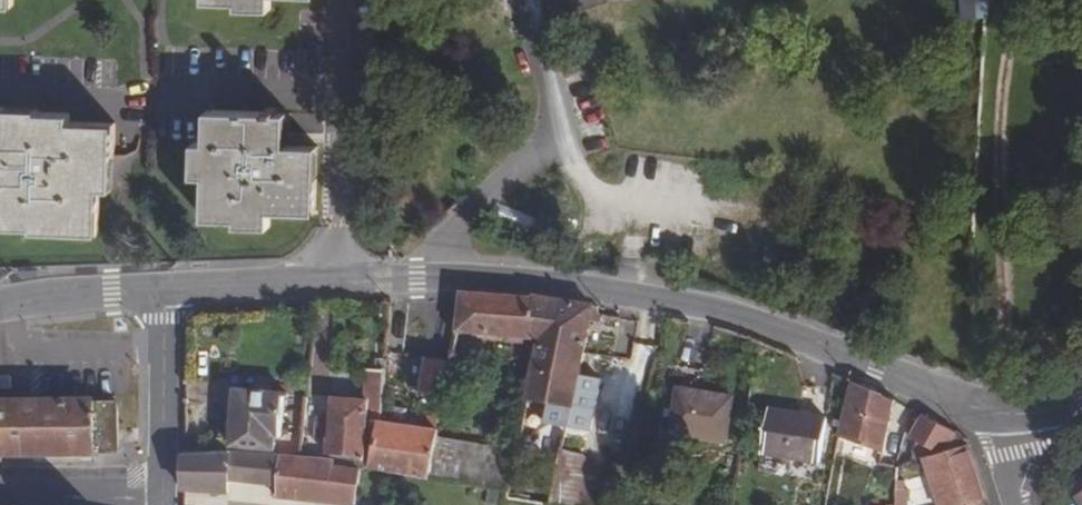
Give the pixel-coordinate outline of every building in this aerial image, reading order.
[(269,3),(237,2),(237,12),(269,12),(269,3)] [(0,106),(0,233),(30,233),(30,230),(62,230),(62,237),(96,237),(97,190),(102,190),(103,157),(112,157),(112,125),(69,123),(68,115),(36,114),(36,117),(4,116),(4,106),(0,106)] [(36,107),(4,106),(4,116),(36,117),(36,114),(36,107)] [(256,111),(203,112),(203,146),(196,146),(185,145),(187,179),(195,178),(196,218),(230,219),(265,218),(265,212),(309,211),(309,180),(303,180),(303,148),(279,147),(270,147),(270,114),(268,114),(267,108),(257,108),(256,111)] [(304,139),(322,138),(321,110),(303,111),(304,139)] [(195,113),(196,146),(203,146),(203,112),(195,113)] [(279,114),(270,114),(270,147),(279,147),(279,114)] [(112,157),(103,157),(102,190),(112,190),(112,157)] [(265,218),(230,219),(230,226),(265,226),(265,218)] [(513,342),(530,342),(534,297),(460,293),(459,299),(453,336),(503,341),(502,348),(512,349),(513,342)] [(529,347),(580,354),(591,306),(534,297),(530,342),(529,347)] [(543,422),(586,432),(597,380),(576,375),(580,354),(529,347),(522,402),(546,408),(543,422)] [(442,391),(451,393),(456,365),(450,353),(447,362),(442,391)] [(425,400),(440,402),(441,398),(442,391),(447,362),(432,360),(425,400)] [(324,459),(369,465),(377,428),(383,374),(369,374),(366,406),(331,402),(328,427),(314,425),(312,443),(325,445),(324,459)] [(840,438),(883,453),(894,399),(852,381),(850,396),(840,438)] [(665,435),(723,444),(730,400),(673,390),(665,435)] [(231,450),(276,454),(276,441),(282,440),(285,399),(236,395),(231,450)] [(439,406),(448,406),(449,399),(441,398),(440,402),(439,406)] [(117,453),(116,404),(95,404),(95,401),(0,403),(0,456),(95,455),(96,453),(117,453)] [(820,463),(827,420),(769,410),(762,453),(820,463)] [(928,461),(969,449),(966,442),(925,416),(911,440),(917,445),(916,463),(928,461)] [(366,473),(426,483),(433,454),(430,454),(434,436),(377,428),(369,465),(366,473)] [(433,454),(444,456),(447,440),(434,436),(430,454),(433,454)] [(935,490),(979,477),(974,462),(969,449),(928,461),(935,490)] [(591,482),(583,455),(558,450),(546,504),(586,504),(591,482)] [(426,483),(440,485),(444,456),(433,454),(426,483)] [(228,487),(240,489),(243,458),(182,456),(183,494),(212,497),(220,498),(227,499),(228,487)] [(240,489),(277,492),(280,462),(243,458),(240,489)] [(330,474),(358,477),(366,473),(369,465),(324,459),(323,466),(332,467),(330,474)] [(290,504),(355,504),(358,477),(330,474),(332,467),(323,466),(300,464),(280,462),(277,492),(277,504),(290,504)] [(882,485),(895,487),(899,467),(887,466),(882,485)] [(984,492),(979,477),(935,490),(939,504),(989,504),(984,492)] [(893,499),(904,497),(906,490),(895,487),(893,499)] [(904,497),(893,499),(892,504),(902,504),(904,497)]
